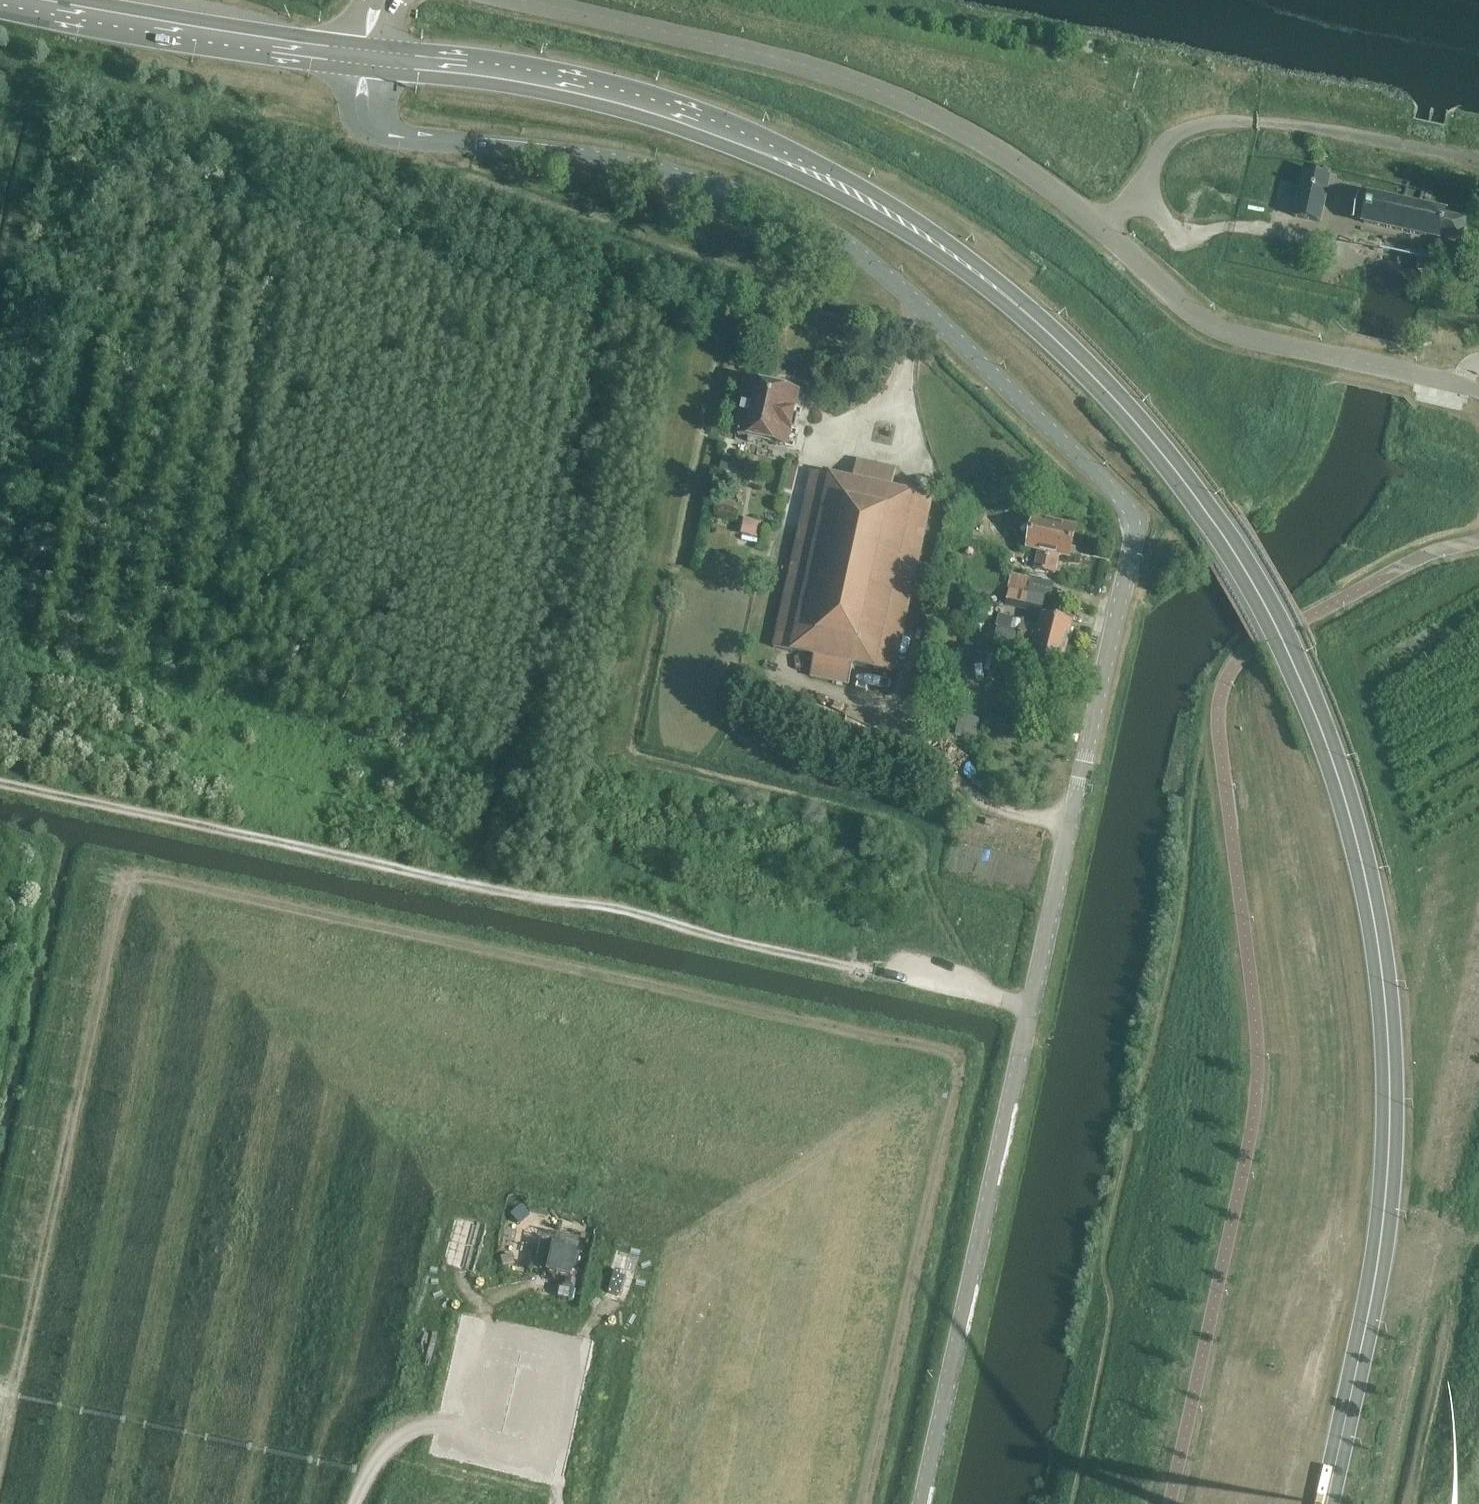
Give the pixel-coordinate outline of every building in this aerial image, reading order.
[(1321,222),(1331,176),(1305,171),(1295,217),(1321,222)] [(1442,239),(1448,215),(1448,212),(1369,194),(1369,197),(1363,223),(1362,226),(1441,243),(1442,239)] [(1363,223),(1369,197),(1360,195),(1354,222),(1363,223)] [(1463,244),(1469,220),(1448,215),(1442,239),(1463,244)] [(740,436),(785,447),(797,393),(750,383),(740,436)] [(775,647),(853,664),(894,673),(932,499),(891,489),(895,470),(858,462),(855,481),(813,472),(775,647)] [(1023,503),(1025,492),(993,487),(991,499),(1023,503)] [(1056,572),(1060,555),(1070,557),(1076,528),(1033,518),(1027,548),(1038,550),(1035,567),(1056,572)] [(745,534),(760,535),(762,520),(747,519),(745,534)] [(986,625),(990,606),(976,603),(972,622),(986,625)] [(1072,622),(1041,616),(1027,612),(1024,621),(1000,616),(998,627),(1067,643),(1072,622)] [(1063,664),(1067,645),(1067,643),(998,627),(996,638),(1034,647),(1031,656),(1063,664)] [(969,630),(965,651),(977,653),(981,633),(969,630)] [(575,1253),(547,1246),(541,1273),(569,1279),(575,1253)]
